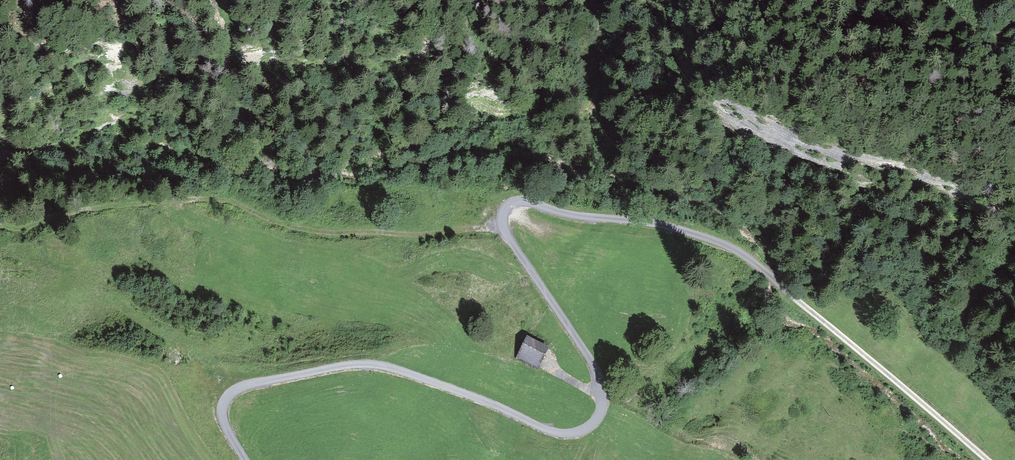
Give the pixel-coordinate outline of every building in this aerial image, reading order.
[(549,349),(527,337),(516,359),(538,371),(549,349)]
